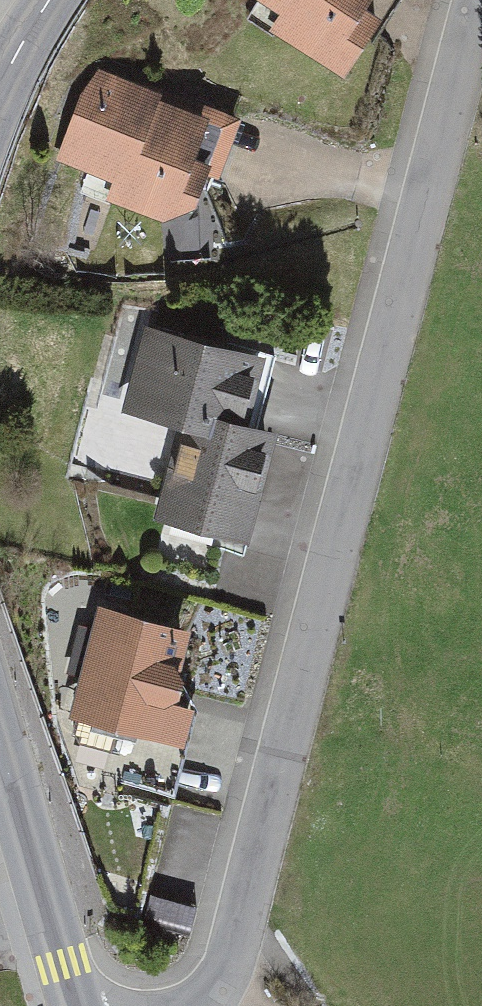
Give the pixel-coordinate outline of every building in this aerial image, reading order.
[(279,12),(266,32),(347,82),(398,0),(260,0),(279,12)] [(240,123),(87,68),(51,167),(104,186),(99,201),(199,237),(240,123)] [(194,423),(264,441),(282,371),(153,338),(130,427),(190,442),(194,423)] [(194,423),(190,442),(162,547),(260,572),(292,448),(264,441),(194,423)] [(203,646),(107,625),(80,741),(192,766),(202,720),(196,719),(204,684),(195,682),(203,646)]
